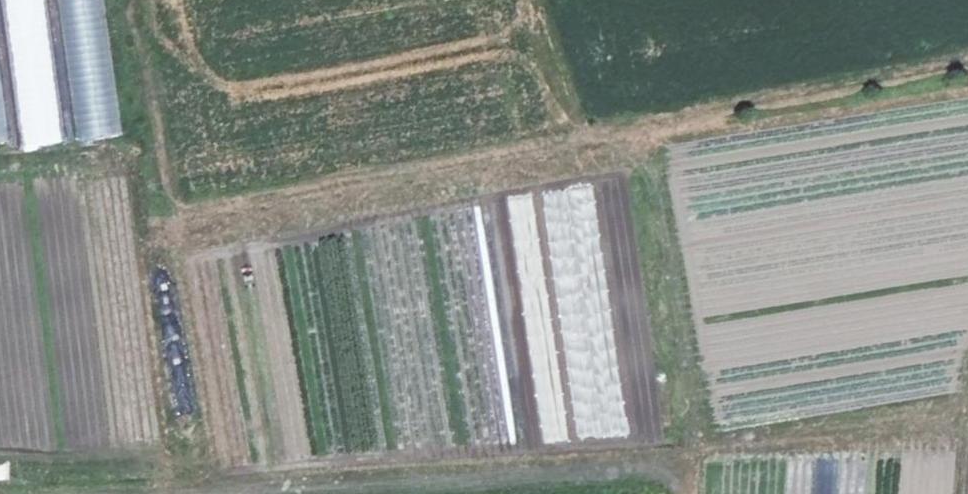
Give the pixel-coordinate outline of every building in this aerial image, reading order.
[(18,147),(65,142),(47,0),(0,0),(0,2),(18,147)] [(104,0),(57,0),(74,140),(121,135),(104,0)]
